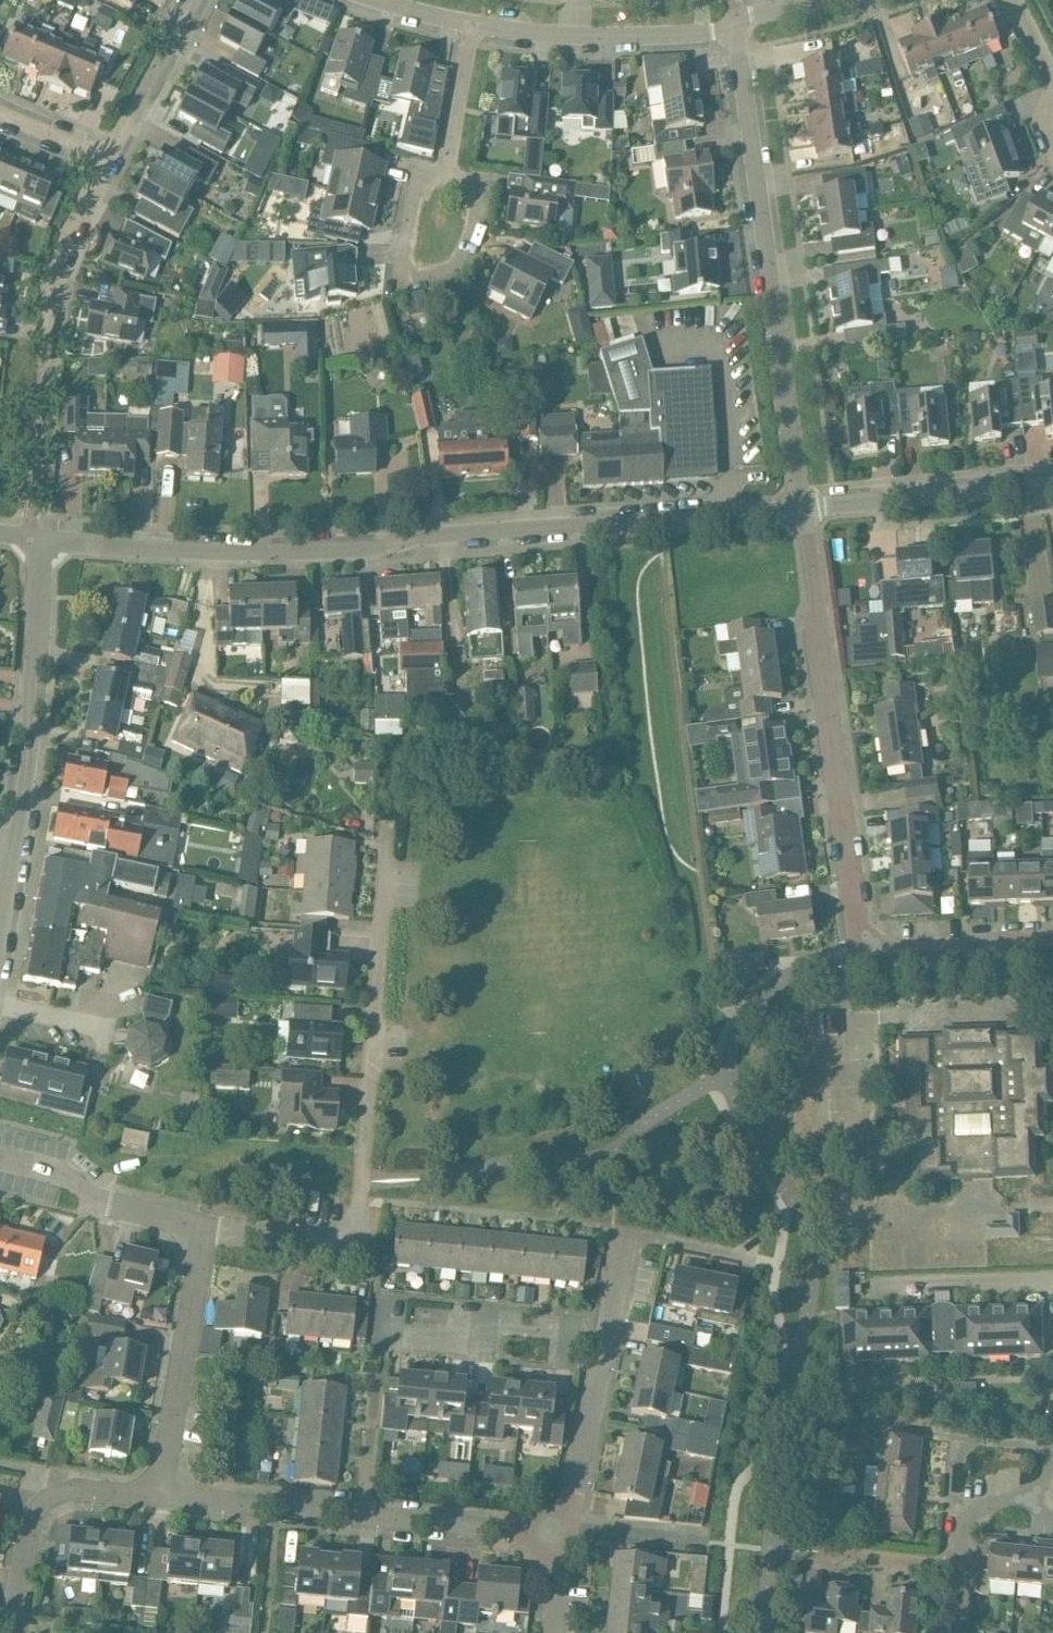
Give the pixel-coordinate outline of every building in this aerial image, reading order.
[(132,9),(137,0),(115,0),(132,9)] [(233,17),(267,35),(268,34),(276,39),(284,26),(287,25),(291,18),(300,2),(296,0),(273,0),(270,6),(259,0),(242,0),(233,17)] [(117,14),(103,6),(94,25),(108,33),(117,14)] [(978,51),(982,62),(993,58),(988,47),(1001,43),(988,10),(965,19),(978,51)] [(254,59),(267,35),(233,17),(220,41),(244,54),(236,68),(258,80),(266,65),(254,59)] [(947,20),(941,22),(960,71),(970,67),(966,56),(978,51),(965,19),(950,25),(947,20)] [(2,60),(24,69),(38,37),(43,27),(32,22),(28,33),(16,28),(2,60)] [(960,71),(941,22),(919,31),(933,65),(934,64),(946,60),(951,74),(960,71)] [(940,79),(934,64),(933,65),(919,31),(913,33),(915,39),(899,45),(912,78),(925,72),(929,83),(940,79)] [(38,81),(44,84),(64,36),(55,32),(50,42),(38,37),(24,69),(40,76),(38,81)] [(64,36),(44,84),(65,93),(80,59),(78,59),(84,44),(73,40),(64,36)] [(339,36),(321,92),(338,97),(340,88),(346,90),(343,101),(371,111),(373,103),(380,81),(381,76),(364,71),(371,46),(339,36)] [(84,44),(78,59),(80,59),(65,93),(72,95),(74,90),(90,97),(103,65),(90,59),(95,49),(84,44)] [(380,81),(373,103),(390,108),(392,99),(411,104),(407,122),(401,147),(404,147),(433,154),(443,101),(426,97),(434,62),(402,55),(395,84),(380,81)] [(660,89),(663,108),(699,101),(695,73),(676,75),(673,58),(643,60),(647,91),(660,89)] [(843,83),(854,82),(853,70),(842,72),(840,59),(805,64),(809,88),(843,83)] [(857,67),(859,79),(884,75),(882,62),(857,67)] [(203,71),(191,94),(227,113),(233,101),(247,109),(259,87),(235,74),(227,70),(221,81),(203,71)] [(498,119),(497,139),(512,140),(544,143),(547,109),(530,107),(533,78),(503,75),(498,119)] [(578,75),(569,75),(566,80),(563,80),(563,122),(581,122),(581,133),(612,133),(613,96),(596,96),(596,80),(581,80),(578,75)] [(843,83),(809,88),(811,105),(805,106),(806,112),(858,105),(856,95),(845,96),(843,83)] [(191,94),(179,116),(197,126),(191,138),(199,142),(222,154),(234,132),(221,125),(227,113),(191,94)] [(699,101),(663,108),(665,123),(652,125),(655,148),(684,144),(685,144),(684,131),(703,128),(699,101)] [(314,114),(303,104),(292,117),(303,127),(314,114)] [(858,105),(806,112),(810,135),(846,130),(845,129),(844,117),(859,114),(858,105)] [(935,132),(929,115),(909,122),(915,139),(935,132)] [(952,133),(943,138),(947,147),(956,143),(960,154),(969,151),(974,166),(975,166),(1016,151),(1007,127),(985,135),(979,119),(952,133)] [(332,126),(329,136),(358,144),(361,134),(332,126)] [(846,130),(810,135),(811,142),(816,141),(819,159),(853,153),(851,139),(862,138),(861,127),(845,129),(846,130)] [(358,144),(329,136),(322,168),(334,170),(330,189),(377,200),(384,168),(354,161),(358,144)] [(684,144),(655,148),(653,149),(655,165),(664,164),(669,201),(674,200),(676,220),(711,215),(706,182),(711,181),(707,156),(686,159),(684,144)] [(633,162),(651,161),(651,151),(633,151),(633,162)] [(975,166),(974,166),(966,169),(979,206),(1007,196),(1003,183),(1024,175),(1016,151),(975,166)] [(152,176),(188,196),(195,181),(207,188),(218,167),(195,155),(189,166),(165,153),(152,176)] [(11,160),(0,156),(0,187),(11,160)] [(33,169),(11,160),(0,187),(0,195),(19,203),(33,169)] [(270,167),(260,162),(254,174),(264,179),(270,167)] [(55,178),(33,169),(19,203),(41,212),(39,217),(51,222),(62,197),(50,192),(55,178)] [(818,193),(821,218),(858,213),(856,198),(869,196),(866,172),(829,177),(831,192),(818,193)] [(269,174),(265,191),(302,199),(306,183),(269,174)] [(180,210),(188,196),(152,176),(150,175),(137,199),(164,213),(156,227),(179,239),(191,217),(180,210)] [(511,192),(507,224),(552,231),(569,233),(572,215),(576,185),(543,181),(524,179),(522,194),(511,192)] [(377,200),(330,189),(326,208),(313,206),(306,236),(336,242),(340,225),(370,232),(377,200)] [(1046,239),(1045,239),(1052,225),(1052,201),(1041,194),(1035,206),(1023,199),(1005,232),(1025,243),(1023,246),(1038,254),(1046,239)] [(858,213),(821,218),(825,242),(838,241),(839,255),(877,250),(873,226),(860,228),(858,213)] [(1038,254),(1051,261),(1052,259),(1052,225),(1046,239),(1038,254)] [(172,246),(134,227),(129,242),(112,236),(101,264),(144,280),(153,257),(166,262),(172,246)] [(691,249),(690,234),(660,236),(662,254),(673,254),(676,279),(678,279),(680,296),(701,294),(700,291),(718,290),(716,265),(714,265),(713,247),(691,249)] [(236,246),(223,239),(212,261),(226,268),(236,246)] [(260,260),(273,270),(286,253),(273,244),(260,260)] [(507,256),(489,291),(506,300),(502,309),(529,322),(533,314),(550,281),(562,287),(573,265),(561,259),(541,249),(534,245),(527,259),(510,250),(507,256)] [(980,266),(968,246),(952,255),(964,275),(980,266)] [(361,272),(354,273),(354,267),(332,269),(330,252),(293,256),(298,302),(311,302),(326,300),(327,307),(341,305),(341,299),(357,297),(356,291),(363,290),(361,272)] [(611,259),(586,261),(590,312),(615,310),(611,259)] [(883,302),(881,287),(882,287),(881,277),(891,276),(889,262),(841,269),(843,283),(830,285),(834,309),(871,304),(883,302)] [(197,301),(214,304),(228,271),(214,264),(197,301)] [(960,287),(957,267),(941,269),(944,290),(960,287)] [(5,299),(8,275),(0,274),(0,298),(5,299)] [(231,285),(215,306),(215,314),(228,325),(248,299),(231,285)] [(430,311),(423,292),(402,300),(409,319),(430,311)] [(157,302),(117,295),(114,310),(93,307),(87,339),(132,347),(136,323),(153,326),(157,302)] [(214,304),(197,301),(197,302),(194,318),(213,321),(214,304)] [(873,319),(871,304),(834,309),(837,334),(850,332),(852,346),(908,338),(906,327),(888,329),(886,317),(873,319)] [(582,308),(566,314),(572,333),(588,327),(582,308)] [(263,328),(264,348),(299,347),(299,364),(318,364),(317,327),(263,328)] [(1039,348),(1038,333),(1017,335),(1018,350),(1039,348)] [(223,354),(246,353),(245,341),(223,342),(223,354)] [(513,357),(510,342),(494,345),(496,360),(513,357)] [(618,414),(619,437),(623,487),(664,484),(663,481),(709,478),(715,471),(709,371),(651,375),(642,344),(600,356),(618,414)] [(1031,353),(1014,355),(1017,377),(1033,375),(1031,353)] [(243,357),(215,356),(214,378),(242,379),(243,357)] [(138,361),(115,360),(114,374),(138,375),(138,361)] [(155,408),(173,409),(174,394),(188,395),(190,363),(157,361),(155,408)] [(1019,382),(1024,427),(1046,425),(1047,436),(1052,435),(1052,392),(1045,392),(1043,379),(1019,382)] [(1001,429),(1024,427),(1019,382),(996,384),(996,397),(972,399),(976,443),(1002,440),(1001,429)] [(877,441),(900,439),(896,393),(897,393),(896,384),(871,387),(873,408),(848,411),(852,454),(878,452),(877,441)] [(920,391),(897,393),(896,393),(900,439),(922,437),(923,447),(950,445),(946,402),(921,404),(920,391)] [(435,431),(427,394),(410,398),(419,435),(435,431)] [(839,396),(825,398),(827,412),(841,410),(839,396)] [(286,403),(282,399),(252,400),(253,423),(252,423),(252,448),(270,448),(271,478),(306,477),(305,433),(286,433),(286,422),(286,403)] [(77,477),(105,478),(106,417),(88,417),(88,402),(63,402),(62,430),(78,431),(77,477)] [(537,440),(534,405),(517,406),(518,427),(490,429),(489,415),(455,417),(456,426),(441,427),(438,435),(441,481),(506,477),(504,438),(517,437),(518,441),(537,440)] [(209,412),(192,411),(191,427),(182,427),(183,416),(161,415),(158,458),(188,460),(187,479),(217,481),(219,462),(223,461),(227,459),(228,455),(227,451),(224,448),(220,446),(222,413),(209,412)] [(106,417),(105,478),(133,478),(134,456),(149,457),(149,422),(149,419),(129,419),(129,417),(106,417)] [(577,459),(576,417),(538,418),(540,460),(577,459)] [(385,446),(384,421),(351,423),(352,445),(333,446),(335,478),(373,476),(371,447),(385,446)] [(623,487),(619,437),(582,439),(586,489),(623,487)] [(953,587),(949,587),(950,608),(954,607),(973,606),(973,608),(995,606),(993,580),(997,580),(996,565),(992,566),(991,550),(973,551),(973,547),(959,548),(959,552),(956,552),(957,571),(952,571),(953,587)] [(901,557),(898,558),(900,585),(917,584),(919,610),(946,607),(944,579),(932,580),(930,555),(916,556),(915,552),(901,553),(901,557)] [(504,661),(498,577),(464,579),(470,664),(504,661)] [(438,581),(406,583),(408,611),(425,610),(426,629),(441,628),(438,581)] [(544,585),(548,636),(563,634),(564,649),(581,648),(575,582),(544,585)] [(406,583),(375,585),(377,613),(381,613),(382,629),(383,644),(410,642),(408,611),(406,583)] [(548,636),(544,585),(513,587),(519,662),(533,662),(531,637),(548,636)] [(370,656),(370,646),(368,623),(359,624),(357,587),(322,589),(324,618),(343,617),(345,660),(364,659),(363,657),(370,656)] [(850,587),(838,588),(839,605),(852,604),(850,587)] [(294,591),(262,592),(262,633),(279,633),(279,646),(310,645),(309,608),(295,609),(294,591)] [(262,633),(262,592),(229,593),(229,611),(215,611),(216,648),(248,647),(248,634),(262,633)] [(118,597),(110,628),(138,634),(151,636),(155,619),(170,618),(168,625),(182,628),(189,606),(177,603),(169,601),(147,604),(118,597)] [(1032,603),(1037,636),(1052,634),(1052,600),(1032,603)] [(858,641),(847,642),(849,669),(886,666),(886,668),(898,667),(898,659),(906,659),(903,616),(870,618),(871,628),(857,629),(858,641)] [(744,673),(778,668),(774,638),(763,639),(760,622),(728,626),(730,644),(720,645),(722,659),(741,656),(744,673)] [(110,628),(104,657),(132,663),(138,665),(136,674),(167,681),(174,655),(135,648),(138,634),(110,628)] [(411,647),(442,646),(441,632),(410,633),(411,647)] [(1038,646),(1039,679),(1052,678),(1052,645),(1038,646)] [(442,646),(411,647),(400,648),(400,676),(408,676),(409,723),(444,723),(442,646)] [(174,655),(167,681),(160,704),(177,709),(192,660),(174,655)] [(597,696),(595,664),(569,666),(571,697),(597,696)] [(778,668),(744,673),(746,690),(726,693),(728,706),(739,704),(741,722),(742,722),(769,718),(774,717),(771,700),(782,699),(778,668)] [(99,675),(93,705),(120,711),(133,714),(136,699),(160,704),(167,681),(136,674),(134,683),(99,675)] [(279,682),(278,706),(307,706),(307,682),(279,682)] [(320,683),(310,683),(309,710),(309,721),(333,728),(336,718),(319,713),(320,683)] [(916,707),(914,689),(888,692),(890,709),(877,711),(885,772),(910,769),(912,784),(905,784),(907,803),(940,798),(938,780),(923,782),(914,707),(916,707)] [(532,691),(516,692),(519,725),(534,724),(532,691)] [(263,727),(193,696),(172,743),(241,775),(263,727)] [(120,742),(117,756),(143,762),(151,734),(117,726),(120,711),(92,705),(85,735),(114,742),(114,740),(120,742)] [(742,722),(690,729),(692,749),(718,745),(718,740),(719,740),(734,738),(739,778),(741,789),(699,795),(702,816),(744,810),(774,806),(771,786),(794,783),(791,764),(790,764),(785,730),(771,732),(769,718),(742,722)] [(144,767),(157,769),(159,751),(147,749),(144,767)] [(69,760),(63,789),(81,793),(81,794),(126,802),(130,780),(146,783),(145,789),(170,794),(173,779),(142,767),(143,762),(117,756),(110,755),(107,767),(69,760)] [(374,785),(374,766),(355,766),(355,786),(374,785)] [(225,773),(217,791),(230,797),(238,778),(225,773)] [(990,804),(969,805),(970,822),(992,820),(991,809),(990,804)] [(1043,815),(1052,814),(1052,804),(1042,805),(1043,815)] [(1043,815),(1042,805),(1031,806),(1032,816),(1043,815)] [(60,807),(54,839),(89,846),(88,851),(135,860),(134,863),(171,870),(175,850),(160,848),(164,830),(179,833),(180,824),(187,825),(188,817),(146,809),(142,830),(141,835),(133,833),(134,828),(125,826),(126,819),(60,807)] [(1012,807),(991,809),(992,820),(1013,817),(1012,807)] [(740,811),(709,816),(710,825),(741,821),(740,811)] [(893,852),(930,850),(928,826),(939,826),(938,811),(901,814),(902,826),(891,827),(893,852)] [(779,825),(777,812),(745,816),(748,837),(749,851),(759,850),(764,882),(800,877),(795,841),(802,840),(799,822),(779,825)] [(963,858),(961,836),(951,837),(953,859),(963,858)] [(243,840),(236,886),(254,889),(261,843),(243,840)] [(298,857),(297,867),(352,871),(354,845),(307,842),(306,858),(298,857)] [(895,877),(932,874),(930,850),(893,852),(895,877)] [(1043,868),(1045,868),(1046,905),(1052,905),(1052,853),(1043,853),(1043,868)] [(971,907),(996,906),(995,869),(994,854),(970,855),(971,907)] [(45,863),(33,933),(52,937),(53,931),(86,938),(87,930),(99,932),(105,897),(108,898),(110,885),(167,898),(171,877),(117,865),(118,861),(92,856),(89,871),(45,863)] [(999,869),(995,869),(996,906),(1021,905),(1020,868),(1015,869),(1015,856),(999,856),(999,869)] [(350,896),(352,871),(297,867),(297,877),(304,877),(303,893),(350,896)] [(1020,868),(1021,905),(1046,905),(1045,868),(1043,868),(1020,868)] [(959,884),(958,871),(948,872),(949,884),(959,884)] [(935,900),(932,874),(895,877),(897,902),(908,901),(909,916),(934,914),(933,900),(935,900)] [(178,881),(172,914),(189,917),(194,884),(178,881)] [(257,890),(243,888),(238,925),(251,927),(257,890)] [(350,896),(303,893),(302,907),(295,907),(294,917),(349,921),(350,896)] [(778,907),(776,893),(746,897),(748,911),(760,910),(764,942),(815,935),(811,903),(778,907)] [(102,956),(120,961),(134,905),(107,898),(108,898),(105,897),(99,932),(87,930),(86,938),(53,931),(52,937),(33,933),(24,982),(60,990),(60,987),(75,990),(79,970),(99,974),(102,956)] [(134,905),(120,961),(147,967),(160,911),(134,905)] [(326,936),(294,933),(293,953),(290,953),(287,990),(305,991),(306,989),(344,992),(345,969),(341,968),(341,961),(333,956),(329,956),(329,950),(325,950),(326,936)] [(169,1020),(172,1005),(145,998),(141,1013),(144,1024),(129,1033),(125,1050),(134,1064),(151,1069),(166,1060),(170,1043),(161,1028),(169,1020)] [(332,1010),(294,1008),(293,1024),(289,1024),(287,1051),(300,1052),(299,1061),(339,1063),(340,1041),(336,1041),(337,1027),(331,1027),(332,1010)] [(996,1029),(945,1031),(945,1038),(900,1040),(902,1074),(891,1074),(892,1109),(903,1109),(904,1142),(914,1142),(915,1182),(957,1181),(957,1177),(993,1176),(993,1180),(1036,1178),(1035,1138),(1045,1137),(1043,1103),(1052,1103),(1052,1094),(1052,1068),(1043,1069),(1041,1034),(996,1036),(996,1029)] [(11,1051),(7,1066),(2,1065),(0,1075),(0,1079),(4,1080),(3,1084),(63,1099),(59,1114),(85,1120),(92,1090),(82,1088),(87,1070),(11,1051)] [(321,1076),(283,1074),(281,1102),(288,1103),(286,1129),(334,1132),(336,1100),(322,1099),(319,1094),(321,1076)] [(150,1136),(123,1131),(120,1146),(147,1151),(150,1136)] [(1020,1238),(1020,1215),(1007,1215),(1007,1226),(986,1226),(987,1239),(1020,1238)] [(424,1269),(428,1229),(397,1226),(392,1266),(424,1269)] [(455,1273),(459,1233),(428,1229),(424,1269),(455,1273)] [(0,1230),(0,1271),(35,1280),(45,1242),(0,1230)] [(487,1276),(491,1236),(459,1233),(455,1273),(487,1276)] [(518,1280),(522,1239),(491,1236),(487,1276),(518,1280)] [(549,1283),(554,1243),(522,1239),(518,1280),(549,1283)] [(585,1246),(554,1243),(549,1283),(581,1287),(585,1246)] [(157,1260),(127,1253),(123,1270),(111,1267),(102,1301),(130,1308),(133,1294),(148,1298),(157,1260)] [(699,1312),(705,1279),(676,1274),(670,1306),(699,1312)] [(850,1310),(849,1275),(836,1276),(837,1311),(850,1310)] [(705,1279),(699,1312),(729,1318),(735,1285),(705,1279)] [(268,1293),(238,1290),(236,1308),(217,1306),(215,1332),(264,1337),(268,1293)] [(319,1339),(323,1299),(291,1295),(287,1336),(319,1339)] [(355,1302),(323,1299),(319,1339),(351,1343),(355,1302)] [(952,1308),(948,1307),(939,1307),(935,1308),(932,1310),(930,1313),(846,1316),(847,1364),(932,1361),(932,1356),(958,1355),(958,1360),(1043,1357),(1041,1309),(957,1312),(955,1310),(952,1308)] [(126,1323),(89,1317),(86,1336),(123,1343),(126,1323)] [(695,1335),(654,1327),(651,1344),(683,1350),(691,1351),(695,1335)] [(724,1338),(720,1357),(736,1360),(739,1341),(724,1338)] [(143,1354),(109,1348),(104,1376),(84,1372),(81,1388),(107,1393),(109,1383),(137,1388),(143,1354)] [(736,1360),(720,1357),(691,1351),(683,1350),(680,1365),(733,1375),(736,1360)] [(671,1392),(677,1363),(643,1357),(637,1385),(671,1392)] [(406,1421),(427,1423),(431,1379),(399,1376),(397,1397),(384,1396),(380,1431),(404,1434),(406,1421)] [(463,1383),(431,1379),(427,1423),(449,1425),(447,1438),(472,1441),(473,1438),(472,1438),(475,1408),(475,1405),(460,1404),(463,1383)] [(517,1429),(522,1389),(491,1385),(488,1410),(475,1408),(472,1438),(473,1438),(500,1441),(502,1427),(517,1429)] [(645,1432),(666,1436),(666,1435),(689,1440),(718,1446),(722,1431),(666,1420),(671,1392),(637,1385),(632,1414),(648,1417),(645,1432)] [(300,1418),(342,1422),(345,1390),(304,1386),(300,1418)] [(551,1392),(522,1389),(517,1429),(533,1431),(532,1445),(559,1448),(563,1417),(549,1416),(551,1392)] [(44,1394),(37,1420),(58,1426),(65,1400),(44,1394)] [(79,1407),(67,1404),(59,1433),(75,1436),(79,1407)] [(79,1407),(75,1431),(93,1434),(90,1455),(126,1461),(132,1427),(109,1422),(111,1413),(79,1407)] [(342,1422),(300,1418),(297,1450),(338,1454),(342,1422)] [(874,1423),(846,1421),(844,1439),(872,1442),(874,1423)] [(884,1437),(881,1469),(920,1473),(923,1441),(884,1437)] [(718,1446),(689,1440),(686,1456),(715,1462),(718,1446)] [(626,1442),(620,1471),(668,1480),(671,1467),(657,1464),(660,1449),(626,1442)] [(335,1486),(338,1454),(297,1450),(294,1482),(335,1486)] [(468,1484),(469,1468),(459,1467),(457,1483),(468,1484)] [(920,1473),(881,1469),(877,1500),(917,1504),(920,1473)] [(659,1523),(668,1480),(620,1471),(615,1500),(627,1502),(624,1520),(659,1523)] [(689,1508),(705,1510),(707,1488),(691,1486),(689,1508)] [(917,1504),(877,1500),(874,1532),(914,1536),(917,1504)] [(54,1561),(53,1579),(79,1581),(79,1575),(97,1577),(101,1535),(71,1532),(67,1562),(54,1561)] [(101,1535),(97,1577),(114,1579),(113,1585),(126,1586),(125,1591),(129,1591),(128,1608),(144,1609),(147,1582),(127,1580),(131,1539),(101,1535)] [(991,1584),(1017,1587),(1020,1553),(1006,1551),(1007,1540),(988,1538),(986,1559),(991,1560),(990,1573),(976,1571),(973,1595),(990,1597),(991,1584)] [(197,1586),(201,1545),(170,1542),(166,1583),(197,1586)] [(1017,1587),(1044,1589),(1048,1544),(1035,1542),(1034,1554),(1020,1553),(1017,1587)] [(1044,1589),(1052,1590),(1052,1544),(1048,1544),(1044,1589)] [(231,1548),(201,1545),(197,1586),(227,1589),(231,1548)] [(325,1602),(330,1561),(318,1560),(318,1557),(300,1555),(298,1571),(284,1570),(279,1607),(297,1609),(298,1599),(325,1602)] [(343,1562),(330,1561),(325,1602),(348,1604),(346,1620),(368,1622),(369,1617),(372,1579),(358,1577),(359,1561),(343,1559),(343,1562)] [(612,1588),(647,1592),(649,1576),(663,1578),(664,1564),(615,1559),(612,1588)] [(415,1605),(418,1567),(391,1564),(389,1580),(372,1579),(369,1617),(413,1622),(415,1605)] [(415,1605),(413,1622),(428,1624),(457,1627),(461,1588),(446,1586),(447,1570),(418,1567),(415,1605)] [(706,1569),(692,1568),(689,1597),(704,1599),(706,1569)] [(477,1590),(461,1588),(457,1627),(474,1629),(475,1618),(496,1620),(496,1615),(514,1617),(518,1578),(479,1573),(477,1590)] [(147,1582),(144,1609),(159,1611),(162,1584),(147,1582)] [(647,1592),(612,1588),(609,1617),(666,1623),(667,1611),(646,1608),(647,1592)] [(827,1588),(826,1599),(809,1598),(805,1632),(838,1632),(839,1625),(860,1627),(862,1609),(857,1608),(859,1592),(827,1588)] [(250,1591),(236,1589),(233,1618),(247,1620),(250,1591)] [(870,1632),(917,1632),(920,1597),(891,1594),(890,1610),(872,1609),(870,1632)] [(291,1611),(277,1611),(276,1632),(291,1632),(291,1611)] [(666,1623),(609,1617),(607,1632),(643,1632),(649,1632),(665,1632),(666,1623)]
